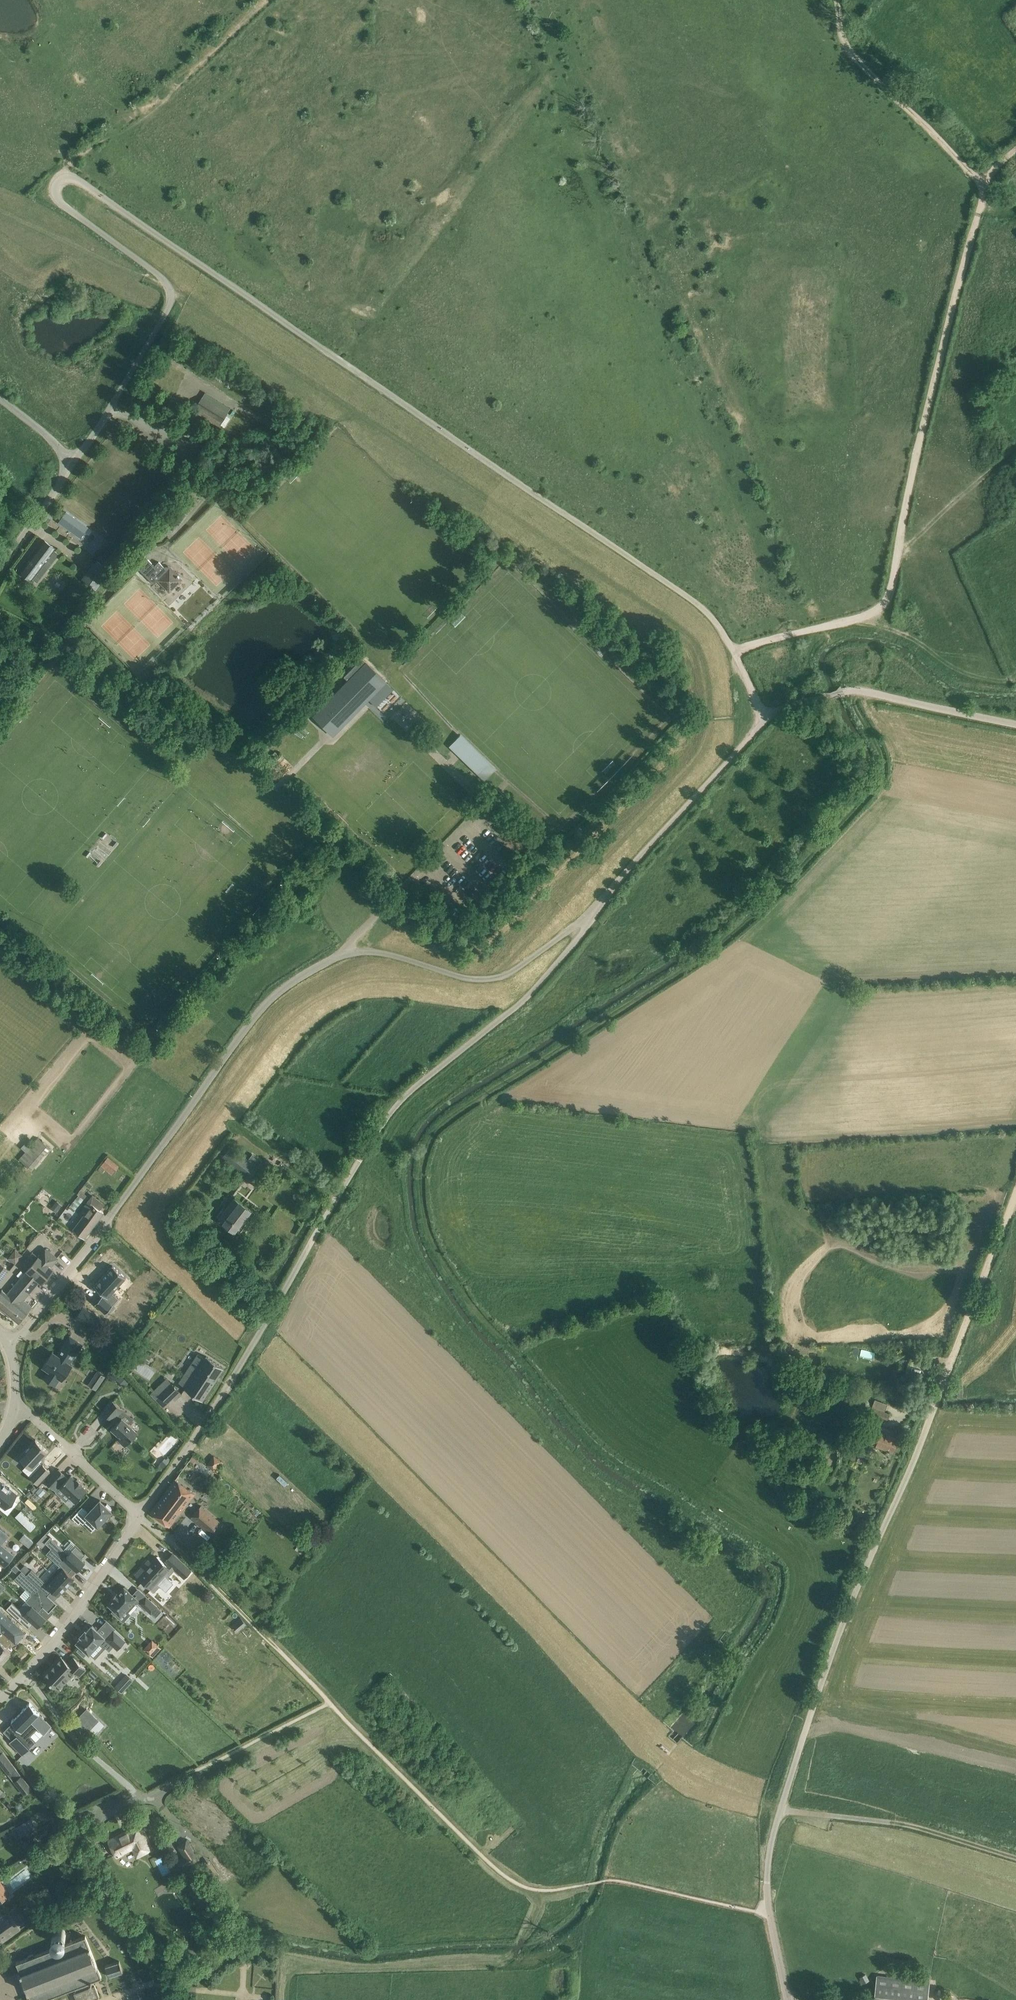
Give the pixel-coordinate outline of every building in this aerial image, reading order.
[(194,410),(220,426),(228,413),(202,398),(194,410)] [(67,526),(64,531),(81,541),(87,532),(71,522),(68,527),(67,526)] [(44,540),(20,571),(32,580),(44,564),(49,568),(60,554),(55,550),(56,549),(44,540)] [(159,579),(170,591),(182,579),(179,577),(180,577),(178,575),(170,568),(168,570),(159,561),(155,565),(145,555),(136,564),(154,584),(159,579)] [(314,716),(327,730),(332,725),(328,721),(340,708),(350,717),(373,694),(374,695),(379,691),(377,689),(386,681),(362,658),(344,676),(349,681),(314,716)] [(19,1159),(32,1169),(50,1147),(38,1137),(19,1159)] [(223,1157),(250,1178),(258,1167),(231,1146),(223,1157)] [(101,1165),(112,1174),(119,1166),(108,1156),(101,1165)] [(217,1215),(240,1233),(256,1212),(235,1196),(226,1208),(224,1206),(217,1215)] [(74,1229),(85,1237),(104,1212),(88,1199),(81,1208),(86,1212),(74,1229)] [(27,1270),(19,1279),(31,1290),(40,1280),(42,1282),(54,1268),(51,1266),(58,1258),(45,1247),(39,1256),(38,1255),(27,1269),(27,1270)] [(9,1269),(0,1262),(0,1281),(9,1269)] [(95,1285),(104,1293),(103,1295),(102,1296),(96,1303),(106,1312),(119,1298),(112,1292),(126,1277),(113,1265),(95,1285)] [(19,1279),(8,1293),(3,1289),(0,1292),(0,1305),(19,1321),(33,1306),(24,1298),(31,1290),(19,1279)] [(75,1318),(92,1329),(100,1317),(83,1306),(75,1318)] [(44,1377),(53,1384),(58,1376),(62,1379),(72,1364),(70,1363),(82,1344),(70,1336),(57,1354),(53,1351),(43,1366),(49,1370),(44,1377)] [(143,1350),(138,1357),(142,1360),(143,1359),(147,1352),(143,1350)] [(196,1371),(185,1388),(202,1399),(224,1367),(207,1355),(205,1358),(198,1353),(189,1367),(196,1371)] [(118,1379),(124,1386),(129,1381),(122,1374),(118,1379)] [(164,1381),(154,1390),(168,1402),(173,1397),(175,1399),(182,1393),(171,1382),(168,1385),(164,1381)] [(952,1395),(962,1395),(962,1385),(952,1385),(952,1395)] [(103,1411),(113,1420),(114,1420),(117,1422),(111,1428),(120,1437),(118,1439),(125,1446),(138,1431),(122,1416),(121,1418),(118,1415),(123,1409),(113,1400),(103,1411)] [(869,1413),(887,1420),(889,1413),(872,1407),(869,1413)] [(870,1443),(869,1444),(870,1445),(871,1444),(893,1452),(900,1436),(871,1425),(865,1441),(870,1443)] [(36,1439),(19,1456),(32,1468),(36,1471),(31,1477),(38,1483),(50,1470),(43,1464),(39,1461),(49,1451),(36,1439)] [(837,1448),(838,1457),(851,1455),(850,1447),(837,1448)] [(163,1468),(171,1459),(168,1457),(166,1459),(164,1457),(160,1462),(160,1463),(159,1465),(163,1468)] [(207,1465),(213,1470),(220,1461),(213,1457),(207,1465)] [(60,1487),(76,1502),(87,1489),(82,1484),(83,1483),(78,1478),(77,1479),(71,1474),(68,1478),(65,1475),(66,1474),(59,1468),(46,1482),(53,1488),(53,1487),(57,1491),(60,1487)] [(151,1511),(169,1525),(194,1492),(176,1478),(151,1511)] [(6,1506),(13,1498),(17,1493),(0,1480),(0,1502),(6,1506)] [(41,1486),(36,1491),(41,1496),(46,1491),(41,1486)] [(90,1518),(98,1525),(99,1524),(101,1525),(105,1520),(104,1519),(112,1510),(111,1509),(112,1508),(107,1503),(106,1504),(100,1499),(88,1512),(83,1507),(73,1517),(79,1523),(81,1521),(85,1524),(90,1518)] [(191,1517),(213,1535),(223,1523),(201,1505),(191,1517)] [(21,1516),(17,1520),(33,1536),(37,1532),(21,1516)] [(0,1528),(0,1561),(5,1565),(14,1555),(2,1544),(3,1543),(9,1535),(10,1535),(1,1527),(0,1528)] [(30,1546),(34,1541),(30,1538),(26,1543),(30,1546)] [(41,1538),(37,1542),(42,1547),(46,1543),(45,1542),(41,1538)] [(56,1542),(51,1547),(51,1548),(72,1567),(77,1571),(85,1561),(82,1559),(86,1555),(76,1547),(70,1554),(56,1542)] [(51,1548),(46,1553),(60,1565),(52,1573),(66,1586),(75,1577),(68,1571),(72,1567),(51,1548)] [(144,1565),(136,1574),(154,1591),(160,1584),(167,1590),(173,1583),(167,1577),(175,1568),(185,1577),(191,1570),(173,1553),(166,1560),(169,1562),(167,1565),(157,1556),(146,1568),(144,1565)] [(16,1564),(11,1568),(18,1574),(22,1570),(21,1569),(16,1564)] [(26,1566),(22,1570),(27,1574),(31,1570),(26,1566)] [(31,1570),(27,1574),(47,1594),(52,1589),(58,1595),(66,1586),(52,1573),(45,1582),(32,1569),(31,1570)] [(18,1574),(15,1578),(29,1591),(30,1594),(25,1599),(32,1605),(45,1617),(57,1603),(47,1594),(27,1574),(22,1570),(18,1574)] [(114,1598),(108,1604),(114,1609),(112,1611),(119,1617),(126,1609),(128,1611),(135,1603),(133,1602),(137,1598),(124,1586),(119,1592),(118,1591),(112,1597),(114,1598)] [(146,1596),(140,1602),(151,1613),(158,1606),(146,1596)] [(12,1602),(7,1608),(29,1628),(34,1622),(38,1626),(46,1618),(45,1617),(32,1605),(24,1612),(12,1602)] [(11,1651),(7,1646),(13,1639),(16,1642),(26,1632),(1,1609),(0,1609),(0,1663),(11,1651)] [(82,1635),(77,1641),(81,1645),(88,1652),(89,1653),(100,1641),(109,1650),(114,1645),(118,1649),(126,1640),(114,1629),(106,1637),(98,1629),(92,1624),(87,1630),(86,1629),(81,1634),(82,1635)] [(81,1645),(77,1650),(84,1656),(88,1652),(81,1645)] [(69,1663),(61,1656),(44,1675),(58,1688),(76,1670),(80,1674),(86,1668),(74,1657),(69,1663)] [(121,1680),(116,1686),(122,1691),(127,1685),(121,1680)] [(30,1702),(22,1709),(14,1718),(12,1720),(21,1730),(17,1734),(30,1747),(36,1742),(31,1734),(39,1726),(45,1733),(52,1725),(39,1713),(40,1712),(32,1704),(30,1702)] [(77,1719),(72,1724),(81,1734),(88,1729),(77,1719)] [(17,1734),(10,1741),(23,1754),(30,1747),(17,1734)] [(8,1773),(15,1767),(3,1751),(0,1753),(0,1763),(8,1773)] [(13,1780),(24,1793),(32,1787),(21,1774),(13,1780)] [(32,1817),(19,1824),(24,1834),(37,1826),(32,1817)] [(124,1852),(123,1850),(132,1846),(134,1850),(136,1849),(139,1854),(150,1849),(138,1825),(127,1830),(127,1831),(124,1833),(123,1832),(109,1840),(117,1856),(124,1852)] [(187,1840),(178,1846),(184,1855),(177,1860),(184,1870),(200,1858),(187,1840)] [(10,1894),(0,1880),(0,1901),(10,1894)] [(33,1904),(37,1911),(48,1903),(44,1897),(33,1904)] [(21,1927),(19,1924),(27,1919),(17,1905),(9,1910),(0,1916),(0,1942),(21,1927)] [(93,1980),(102,1976),(86,1935),(66,1942),(64,1938),(65,1937),(66,1936),(66,1935),(66,1934),(66,1933),(66,1932),(66,1931),(66,1930),(65,1929),(64,1928),(63,1927),(62,1927),(61,1926),(59,1926),(58,1926),(56,1927),(55,1928),(54,1928),(54,1929),(53,1929),(53,1930),(53,1931),(52,1931),(52,1932),(52,1933),(52,1934),(52,1935),(53,1936),(53,1937),(54,1938),(55,1939),(57,1940),(58,1940),(60,1945),(17,1962),(32,1999),(41,1999),(75,1987),(77,1991),(74,1992),(77,1999),(89,1999),(100,1996),(95,1984),(94,1984),(93,1980)] [(34,1940),(51,1940),(50,1929),(34,1929),(34,1940)] [(106,1965),(109,1976),(123,1971),(120,1961),(106,1965)] [(877,1975),(874,1999),(884,1999),(928,1999),(930,1982),(877,1975)]
